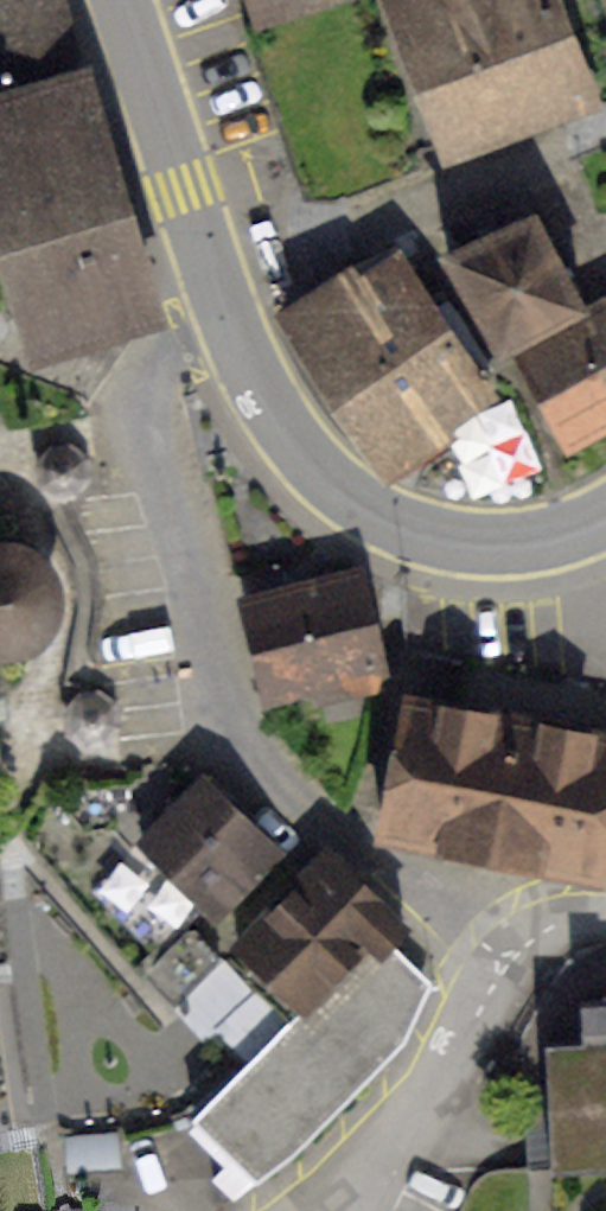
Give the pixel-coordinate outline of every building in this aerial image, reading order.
[(143,326),(53,0),(0,0),(0,310),(14,362),(143,326)] [(262,21),(324,0),(255,0),(262,21)] [(449,151),(589,99),(551,0),(397,0),(449,151)] [(446,252),(500,348),(584,307),(532,216),(446,252)] [(438,423),(489,391),(402,256),(353,288),(348,281),(343,273),(284,310),(387,471),(445,434),(438,423)] [(567,440),(605,419),(605,302),(518,349),(567,440)] [(385,673),(362,569),(247,595),(267,696),(385,673)] [(30,659),(47,635),(54,616),(47,588),(24,573),(0,575),(0,662),(30,659)] [(598,875),(605,832),(605,736),(411,697),(380,835),(598,875)] [(204,904),(218,917),(279,853),(202,779),(124,861),(187,922),(204,904)] [(194,1117),(256,1179),(296,1152),(404,1039),(422,996),(401,974),(380,951),(403,927),(329,853),(175,1005),(242,1074),(194,1117)] [(550,1064),(551,1176),(605,1173),(605,1024),(581,1026),(582,1061),(550,1064)]
